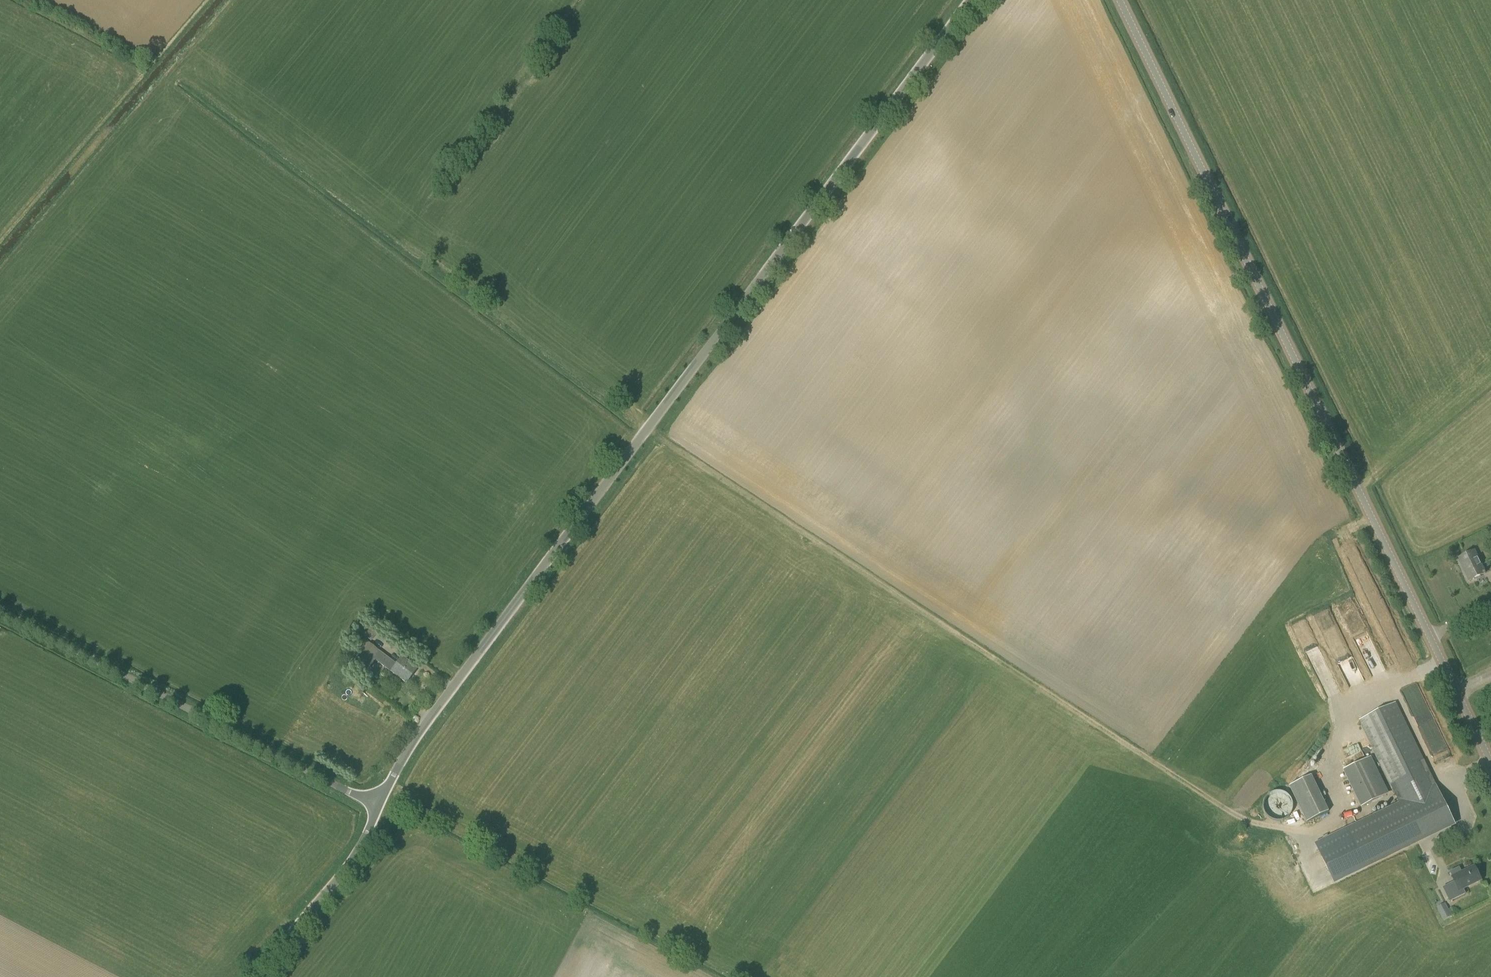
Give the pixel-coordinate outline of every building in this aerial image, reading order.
[(1469,581),(1486,574),(1475,551),(1458,559),(1469,581)] [(371,642),(378,632),(369,625),(362,635),(371,642)] [(397,664),(379,650),(367,641),(361,649),(350,664),(364,675),(375,661),(391,672),(407,683),(417,670),(402,658),(397,664)] [(1359,720),(1399,803),(1347,829),(1367,869),(1455,825),(1396,702),(1359,720)] [(1389,794),(1371,756),(1344,769),(1362,807),(1389,794)] [(1329,811),(1312,775),(1290,786),(1307,822),(1318,816),(1329,811)] [(1452,877),(1454,882),(1443,887),(1450,902),(1466,894),(1464,889),(1482,880),(1475,866),(1452,877)]
